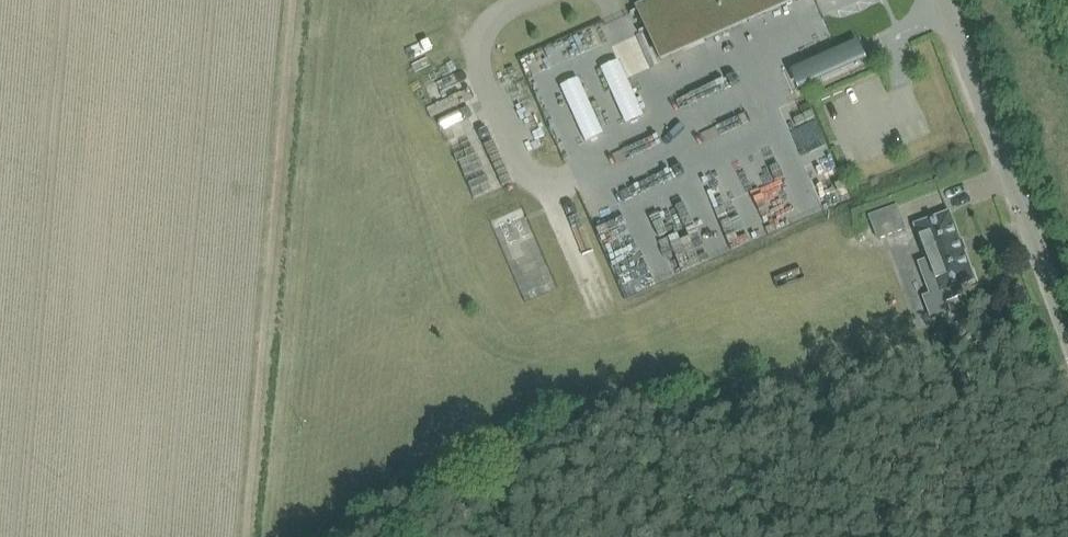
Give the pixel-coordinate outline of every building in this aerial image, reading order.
[(639,7),(639,8),(638,8),(661,60),(662,60),(728,31),(716,5),(728,0),(655,0),(639,7)] [(749,21),(796,0),(739,0),(749,21)] [(601,23),(523,55),(530,72),(607,39),(601,23)] [(786,64),(794,87),(867,61),(859,38),(786,64)] [(618,57),(599,65),(624,122),(642,114),(618,57)] [(583,140),(601,133),(577,75),(559,83),(583,140)] [(867,212),(876,237),(905,226),(896,201),(867,212)] [(923,277),(929,295),(930,296),(939,292),(943,302),(945,302),(958,297),(962,295),(959,286),(973,280),(948,214),(914,226),(927,260),(917,264),(922,277),(923,277)]
